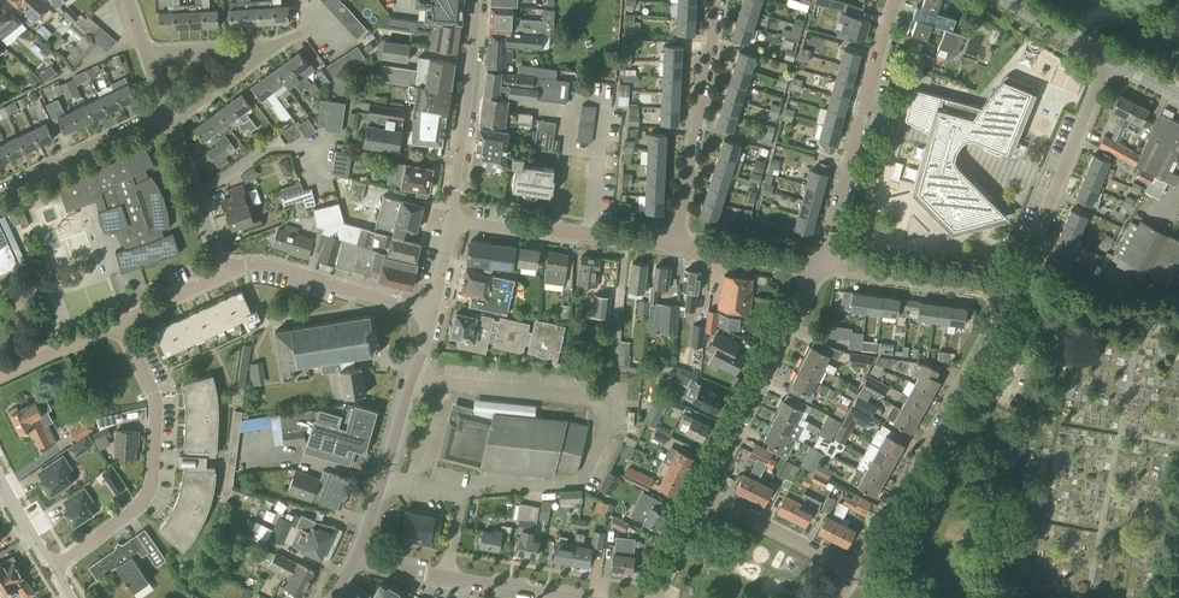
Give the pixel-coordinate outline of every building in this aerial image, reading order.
[(0,0),(0,36),(2,39),(22,23),(13,14),(10,16),(0,0)] [(51,6),(44,0),(10,0),(18,7),(18,6),(35,22),(51,6)] [(188,5),(180,5),(180,0),(173,0),(173,6),(174,6),(174,12),(175,28),(189,27),(188,5)] [(203,27),(202,0),(196,0),(196,5),(188,5),(189,27),(203,27)] [(203,27),(218,26),(218,10),(210,10),(209,0),(202,0),(203,27)] [(243,3),(244,8),(245,24),(260,24),(258,1),(250,2),(250,0),(244,0),(244,2),(243,3)] [(274,23),(273,1),(273,0),(267,0),(267,1),(258,1),(260,24),(274,23)] [(274,23),(289,22),(288,6),(283,6),(282,0),(279,0),(273,0),(273,1),(274,23)] [(367,30),(340,0),(320,0),(357,40),(367,30)] [(416,5),(427,5),(425,20),(461,22),(462,0),(416,0),(416,5)] [(761,0),(744,0),(741,8),(757,12),(761,0)] [(831,0),(815,0),(814,4),(829,8),(831,0)] [(956,19),(947,16),(946,15),(946,14),(945,13),(944,13),(943,13),(942,13),(941,13),(940,14),(936,12),(939,5),(940,5),(941,4),(942,3),(943,2),(944,0),(923,0),(921,6),(916,4),(912,17),(917,18),(911,33),(926,38),(932,24),(945,29),(937,51),(938,51),(936,55),(945,58),(948,51),(958,55),(964,35),(951,31),(956,19)] [(635,6),(636,2),(626,1),(625,10),(634,11),(634,6),(635,6)] [(694,18),(695,3),(679,2),(678,18),(694,18)] [(489,31),(551,35),(553,35),(554,13),(554,10),(543,9),(542,21),(511,19),(512,7),(491,5),(489,31)] [(637,11),(639,14),(643,14),(646,12),(646,8),(644,6),(640,5),(637,7),(637,11)] [(86,34),(97,44),(107,53),(117,41),(88,16),(85,19),(81,14),(78,16),(69,6),(62,13),(67,18),(73,24),(86,34)] [(230,25),(245,24),(244,8),(229,9),(230,25)] [(752,27),(757,12),(741,8),(737,23),(752,27)] [(864,39),(869,21),(855,17),(855,15),(842,11),(839,20),(845,22),(842,32),(836,30),(836,31),(864,39)] [(159,29),(175,28),(174,12),(159,13),(159,29)] [(624,24),(640,25),(640,22),(634,21),(635,15),(625,14),(624,24)] [(430,35),(458,39),(459,26),(442,24),(442,23),(417,19),(417,20),(390,16),(388,29),(415,32),(430,35)] [(73,24),(67,18),(62,23),(80,39),(84,35),(76,28),(77,28),(73,24)] [(693,34),(694,18),(678,18),(677,33),(693,34)] [(792,28),(802,31),(805,21),(795,18),(792,28)] [(748,42),(752,27),(737,23),(732,37),(748,42)] [(640,29),(640,25),(624,24),(623,34),(636,35),(637,29),(640,29)] [(799,41),(802,31),(792,28),(789,38),(799,41)] [(550,47),(551,35),(489,31),(487,69),(489,70),(490,69),(502,71),(505,61),(511,61),(512,50),(506,50),(506,45),(523,46),(523,50),(532,51),(532,47),(542,48),(548,49),(550,47)] [(85,58),(97,44),(86,34),(66,58),(76,67),(84,57),(85,58)] [(457,44),(458,39),(430,35),(428,47),(456,51),(457,44)] [(66,40),(61,36),(53,45),(57,49),(66,40)] [(43,60),(51,50),(39,38),(30,48),(43,60)] [(410,44),(384,40),(384,42),(380,42),(377,57),(382,57),(382,58),(408,62),(410,44)] [(367,53),(374,48),(371,43),(364,47),(367,53)] [(664,61),(681,62),(681,46),(665,45),(664,61)] [(335,79),(365,59),(357,46),(326,66),(335,79)] [(795,57),(797,50),(786,48),(785,55),(795,57)] [(800,54),(810,57),(811,51),(802,48),(800,54)] [(925,55),(920,53),(921,52),(912,48),(908,57),(930,67),(934,58),(925,54),(925,55)] [(840,64),(856,68),(860,53),(844,49),(840,64)] [(735,66),(751,71),(755,56),(740,51),(735,66)] [(286,62),(305,88),(310,84),(301,71),(308,65),(299,52),(286,62)] [(808,63),(810,57),(800,54),(798,60),(808,63)] [(116,66),(122,64),(119,55),(113,57),(116,66)] [(410,85),(450,90),(454,62),(418,57),(416,69),(381,64),(379,80),(410,85)] [(680,77),(681,62),(664,61),(663,76),(680,77)] [(301,91),(305,88),(286,62),(274,70),(288,88),(295,83),(301,91)] [(852,84),(856,68),(840,64),(836,79),(852,84)] [(321,80),(323,78),(326,84),(334,78),(325,66),(318,71),(320,75),(318,76),(321,80)] [(746,86),(751,71),(735,66),(730,81),(746,86)] [(86,70),(91,79),(97,76),(92,67),(86,70)] [(540,77),(529,75),(502,72),(502,71),(490,69),(489,70),(487,69),(484,94),(508,99),(508,96),(567,103),(570,80),(540,77)] [(77,86),(91,79),(86,70),(82,72),(72,77),(77,86)] [(282,93),(288,88),(274,70),(263,78),(287,112),(288,111),(285,108),(291,104),(282,93)] [(920,73),(918,80),(930,84),(932,76),(920,73)] [(778,80),(787,82),(789,77),(779,74),(778,80)] [(34,75),(28,81),(33,86),(39,80),(34,75)] [(679,93),(680,77),(663,76),(663,92),(679,93)] [(1033,88),(1033,86),(1007,76),(981,107),(916,90),(913,89),(905,120),(932,135),(917,191),(917,192),(953,228),(954,228),(1002,216),(1004,215),(1005,215),(989,199),(992,198),(975,180),(974,183),(957,166),(956,165),(955,163),(954,162),(954,160),(954,158),(954,156),(959,146),(960,145),(961,143),(963,141),(965,140),(967,139),(969,139),(971,139),(974,139),(985,144),(983,149),(999,155),(1002,150),(1006,152),(1033,88)] [(291,116),(288,111),(287,112),(263,78),(251,87),(260,100),(267,95),(273,105),(271,106),(283,122),(291,116)] [(792,83),(801,86),(803,80),(794,78),(792,83)] [(847,99),(852,84),(836,79),(832,94),(847,99)] [(786,88),(787,82),(778,80),(776,86),(786,88)] [(81,87),(86,96),(98,90),(93,81),(81,87)] [(741,101),(746,86),(730,81),(726,96),(741,101)] [(58,95),(63,92),(58,83),(53,86),(58,95)] [(800,92),(801,86),(792,83),(790,89),(800,92)] [(122,105),(114,91),(111,84),(110,85),(111,86),(108,87),(107,86),(101,89),(100,91),(98,91),(97,91),(100,97),(107,112),(122,105)] [(114,91),(122,105),(135,99),(128,84),(114,91)] [(445,123),(450,90),(410,85),(409,91),(410,92),(409,99),(415,100),(414,106),(413,119),(445,123)] [(679,93),(663,92),(657,92),(657,99),(662,99),(662,100),(662,108),(678,109),(679,93)] [(229,103),(248,129),(251,132),(257,127),(245,111),(251,107),(241,94),(229,103)] [(484,94),(480,123),(483,123),(482,124),(509,127),(509,126),(533,129),(554,132),(555,132),(556,122),(535,119),(534,122),(532,121),(533,114),(506,111),(508,99),(484,94)] [(843,114),(847,99),(832,94),(827,109),(843,114)] [(1119,95),(1111,109),(1121,114),(1117,123),(1122,125),(1134,103),(1119,95)] [(370,104),(368,115),(403,120),(404,109),(403,109),(389,106),(385,106),(386,98),(373,96),(371,104),(370,104)] [(736,116),(741,101),(726,96),(721,111),(736,116)] [(22,109),(28,106),(24,97),(17,100),(22,109)] [(93,119),(107,112),(100,97),(86,104),(93,119)] [(79,126),(72,111),(65,114),(58,99),(46,105),(55,122),(59,120),(65,133),(79,126)] [(328,110),(325,127),(325,130),(341,132),(345,103),(321,100),(319,108),(328,110)] [(243,132),(248,129),(229,103),(217,111),(231,129),(238,124),(243,132)] [(1134,103),(1122,125),(1127,128),(1137,133),(1148,110),(1134,103)] [(13,113),(9,104),(0,108),(0,111),(3,118),(13,113)] [(79,126),(93,119),(86,104),(72,111),(79,126)] [(628,114),(638,115),(639,106),(636,106),(636,104),(629,104),(628,114)] [(770,110),(779,112),(781,107),(771,104),(770,110)] [(580,113),(595,115),(596,108),(581,106),(580,113)] [(328,110),(319,108),(317,126),(325,127),(328,110)] [(678,124),(678,109),(662,108),(661,123),(678,124)] [(783,113),(793,116),(795,110),(785,108),(783,113)] [(839,129),(843,114),(827,109),(823,125),(839,129)] [(778,118),(779,112),(770,110),(768,116),(778,118)] [(224,134),(231,129),(217,111),(206,119),(227,148),(230,154),(236,150),(224,134)] [(732,131),(736,116),(721,111),(716,126),(732,131)] [(356,131),(358,113),(350,112),(347,130),(356,131)] [(594,122),(595,115),(580,113),(579,120),(594,122)] [(791,122),(793,116),(783,113),(782,119),(791,122)] [(638,117),(638,115),(628,114),(627,125),(639,126),(640,117),(638,117)] [(368,115),(363,145),(381,148),(398,151),(403,120),(368,115)] [(1178,140),(1178,126),(1159,116),(1140,155),(1133,151),(1128,162),(1135,166),(1141,169),(1136,177),(1150,184),(1150,183),(1154,175),(1164,181),(1168,171),(1174,158),(1178,148),(1175,146),(1178,140)] [(296,125),(303,135),(305,138),(316,131),(308,118),(297,125),(296,125)] [(211,160),(227,148),(206,119),(194,128),(203,141),(210,137),(216,146),(207,153),(211,160)] [(442,146),(445,123),(413,119),(413,130),(408,130),(407,143),(442,146)] [(593,129),(594,122),(579,120),(578,127),(593,129)] [(296,125),(297,125),(295,122),(282,131),(290,143),(303,135),(296,125)] [(32,130),(40,145),(54,138),(47,123),(32,130)] [(479,127),(474,160),(485,161),(483,169),(494,171),(495,163),(504,164),(509,127),(482,124),(482,127),(479,127)] [(770,146),(775,127),(765,124),(763,135),(759,134),(756,142),(770,146)] [(832,152),(839,129),(823,125),(819,140),(827,142),(825,150),(832,152)] [(592,136),(593,129),(578,127),(577,134),(592,136)] [(533,129),(532,137),(553,140),(554,132),(533,129)] [(26,151),(40,145),(32,130),(18,137),(26,151)] [(649,149),(665,150),(666,134),(649,133),(649,149)] [(591,143),(592,136),(577,134),(576,141),(591,143)] [(1108,151),(1114,141),(1111,139),(1104,136),(1099,146),(1108,151)] [(11,158),(26,151),(18,137),(4,144),(11,158)] [(719,155),(735,159),(740,145),(724,140),(719,155)] [(1119,144),(1114,141),(1108,151),(1128,162),(1133,151),(1119,144)] [(11,158),(4,144),(0,146),(0,164),(11,158)] [(155,166),(145,147),(77,180),(59,188),(67,211),(86,204),(96,201),(100,212),(98,212),(99,213),(101,223),(101,224),(102,226),(102,228),(104,230),(105,231),(106,232),(105,233),(118,229),(126,249),(116,253),(123,273),(141,267),(141,266),(147,264),(147,266),(150,266),(150,265),(152,265),(153,265),(155,264),(156,263),(155,261),(161,259),(162,260),(180,253),(173,233),(164,236),(162,231),(170,228),(170,227),(169,227),(169,223),(168,218),(167,213),(166,208),(165,203),(163,199),(162,194),(159,190),(157,185),(154,181),(152,177),(152,176),(149,178),(145,170),(154,165),(154,166),(155,166)] [(664,166),(665,150),(649,149),(648,165),(664,166)] [(335,151),(331,173),(338,175),(348,178),(352,154),(335,151)] [(544,169),(523,166),(524,155),(513,154),(512,165),(516,165),(512,189),(550,194),(551,191),(553,191),(555,177),(553,177),(554,167),(544,166),(544,169)] [(1088,169),(1103,176),(1109,161),(1094,154),(1088,169)] [(730,174),(735,159),(719,155),(714,170),(730,174)] [(754,165),(764,168),(765,162),(766,162),(767,157),(762,156),(761,161),(755,160),(754,165)] [(779,167),(781,160),(772,158),(770,165),(779,167)] [(291,161),(283,164),(288,176),(296,172),(291,161)] [(300,167),(304,175),(316,170),(312,161),(300,167)] [(406,165),(400,164),(401,163),(390,161),(386,183),(394,184),(402,186),(417,189),(416,195),(426,197),(428,187),(430,187),(431,182),(429,181),(432,169),(406,164),(406,165)] [(898,180),(903,164),(896,162),(891,178),(898,180)] [(807,185),(823,189),(827,174),(829,165),(821,163),(819,172),(811,169),(807,185)] [(663,181),(664,166),(648,165),(647,181),(663,181)] [(762,174),(764,168),(754,165),(752,171),(762,174)] [(245,183),(258,174),(253,167),(240,176),(245,183)] [(771,183),(779,183),(780,169),(772,168),(771,183)] [(1097,190),(1103,176),(1088,169),(1082,183),(1097,190)] [(725,189),(730,174),(714,170),(710,184),(725,189)] [(1164,181),(1175,187),(1178,181),(1178,176),(1168,171),(1164,181)] [(759,184),(762,175),(751,172),(748,181),(759,184)] [(362,200),(366,183),(352,180),(352,179),(348,178),(338,175),(336,183),(350,187),(348,196),(362,200)] [(662,197),(663,181),(647,181),(646,196),(662,197)] [(1145,192),(1147,189),(1134,182),(1130,188),(1139,192),(1136,197),(1140,200),(1145,192)] [(301,191),(303,191),(301,183),(278,190),(281,198),(301,191)] [(763,189),(772,191),(774,185),(764,183),(763,189)] [(1091,205),(1097,190),(1082,183),(1076,198),(1091,205)] [(1147,189),(1145,192),(1159,199),(1164,190),(1150,183),(1150,184),(1147,189)] [(721,204),(725,189),(710,184),(705,199),(721,204)] [(227,215),(248,208),(248,207),(254,205),(249,190),(245,191),(243,185),(229,189),(231,196),(222,199),(227,215)] [(818,204),(823,189),(807,185),(803,200),(818,204)] [(303,191),(301,191),(305,208),(316,205),(312,188),(303,191)] [(746,195),(756,198),(758,192),(748,189),(746,195)] [(771,197),(772,191),(763,189),(761,195),(771,197)] [(423,206),(383,195),(374,230),(411,241),(414,232),(417,233),(423,206)] [(754,204),(756,198),(746,195),(745,201),(754,204)] [(1126,195),(1123,201),(1132,205),(1135,200),(1126,195)] [(662,197),(646,196),(641,196),(641,202),(646,203),(645,212),(662,213),(662,197)] [(716,219),(721,204),(705,199),(700,214),(716,219)] [(814,219),(818,204),(803,200),(799,215),(814,219)] [(1123,201),(1121,206),(1129,211),(1132,205),(1123,201)] [(629,210),(630,203),(619,202),(618,209),(629,210)] [(318,259),(336,265),(336,264),(342,241),(343,239),(357,243),(362,227),(344,222),(343,217),(343,216),(339,203),(314,209),(316,225),(319,226),(324,228),(322,233),(325,234),(320,251),(318,259)] [(248,208),(227,215),(232,229),(246,224),(249,231),(262,226),(260,219),(253,221),(248,208)] [(743,223),(743,224),(744,224),(749,224),(753,225),(754,219),(751,218),(752,211),(752,210),(745,209),(743,223)] [(1065,225),(1080,231),(1086,216),(1071,209),(1065,225)] [(17,216),(16,211),(9,213),(13,226),(20,223),(22,228),(29,226),(24,213),(17,216)] [(1153,213),(1154,220),(1171,219),(1170,211),(1153,213)] [(810,234),(814,219),(799,215),(794,230),(810,234)] [(754,219),(753,225),(773,227),(774,222),(763,220),(754,219)] [(1130,221),(1114,251),(1115,252),(1112,259),(1117,263),(1117,264),(1134,273),(1138,266),(1149,273),(1148,273),(1169,285),(1178,265),(1178,240),(1168,234),(1168,235),(1141,221),(1138,225),(1130,221)] [(285,225),(284,229),(278,227),(275,239),(280,240),(278,246),(294,251),(294,254),(307,258),(313,240),(297,235),(299,229),(285,225)] [(1077,239),(1080,231),(1065,225),(1059,240),(1074,246),(1074,245),(1079,247),(1082,241),(1077,239)] [(8,243),(0,226),(0,248),(8,243)] [(324,228),(319,226),(312,248),(320,251),(325,234),(322,233),(324,228)] [(362,227),(357,243),(379,251),(417,260),(421,243),(411,241),(374,230),(362,227)] [(1106,234),(1103,239),(1111,244),(1114,239),(1106,234)] [(484,242),(469,240),(468,247),(467,247),(466,256),(467,256),(466,263),(513,270),(516,246),(491,243),(492,239),(484,238),(484,242)] [(357,243),(343,239),(342,241),(336,264),(336,265),(335,267),(363,273),(363,276),(365,277),(367,278),(369,277),(370,276),(378,278),(377,283),(412,291),(418,265),(416,264),(417,260),(379,251),(357,243)] [(1103,239),(1100,245),(1108,249),(1111,244),(1103,239)] [(1068,259),(1074,246),(1059,240),(1050,261),(1057,265),(1061,256),(1068,259)] [(0,248),(0,274),(19,266),(8,243),(0,248)] [(537,267),(539,250),(520,247),(518,265),(527,266),(527,265),(537,267)] [(566,269),(568,255),(557,253),(557,252),(549,251),(547,266),(546,266),(544,282),(563,285),(566,269)] [(1104,257),(1096,253),(1093,259),(1101,263),(1099,266),(1105,269),(1111,258),(1106,255),(1104,257)] [(596,286),(600,259),(582,256),(578,283),(596,286)] [(644,293),(647,265),(632,263),(628,291),(644,293)] [(668,289),(670,268),(655,266),(653,287),(651,287),(649,304),(650,304),(647,335),(655,336),(656,328),(660,329),(677,330),(679,306),(656,304),(657,288),(668,289)] [(515,280),(466,269),(466,270),(464,270),(462,277),(464,278),(463,284),(460,283),(459,291),(461,291),(461,293),(462,293),(471,295),(469,306),(507,315),(515,280)] [(697,292),(700,272),(685,270),(682,290),(688,291),(685,310),(694,311),(697,292)] [(749,313),(752,291),(750,291),(752,279),(724,275),(721,297),(720,297),(718,309),(749,313)] [(22,303),(33,298),(25,280),(19,283),(20,290),(17,291),(22,303)] [(227,297),(236,319),(244,315),(251,331),(257,328),(254,321),(260,318),(256,309),(251,311),(241,290),(227,297)] [(865,311),(868,295),(843,291),(842,300),(851,301),(849,309),(865,311)] [(881,313),(884,297),(868,295),(865,311),(881,313)] [(240,327),(236,319),(227,297),(212,303),(222,326),(231,321),(235,330),(240,327)] [(884,297),(881,313),(897,316),(898,315),(902,315),(903,308),(906,308),(907,300),(884,297)] [(594,300),(591,318),(606,320),(609,302),(594,300)] [(648,301),(639,300),(637,315),(647,316),(648,301)] [(933,320),(935,304),(910,301),(909,309),(911,309),(910,317),(917,318),(916,318),(933,320)] [(213,330),(222,326),(212,303),(198,310),(211,341),(217,338),(213,330)] [(569,319),(570,305),(562,304),(560,318),(569,319)] [(948,322),(950,306),(935,304),(933,320),(948,322)] [(950,306),(948,322),(964,325),(965,317),(974,318),(975,309),(950,306)] [(206,343),(211,341),(198,310),(183,317),(193,339),(202,335),(206,343)] [(728,331),(730,318),(718,312),(718,311),(707,310),(705,332),(715,333),(716,324),(728,331)] [(475,317),(456,313),(452,330),(451,336),(462,338),(460,345),(467,347),(477,349),(484,350),(486,340),(496,343),(496,345),(502,346),(515,350),(515,349),(521,351),(523,345),(531,347),(530,351),(536,352),(536,355),(549,358),(550,355),(556,357),(557,351),(560,351),(564,335),(561,334),(563,328),(556,326),(557,324),(543,321),(543,323),(537,322),(534,333),(526,331),(527,326),(521,324),(508,321),(507,321),(501,320),(501,322),(491,320),(491,317),(476,314),(475,317)] [(340,364),(341,370),(355,368),(354,357),(377,354),(375,344),(376,344),(375,340),(378,340),(376,328),(374,329),(373,325),(372,325),(371,315),(275,331),(283,380),(295,378),(293,367),(315,363),(316,367),(319,366),(319,368),(321,367),(321,366),(322,366),(322,367),(340,364)] [(184,343),(193,339),(183,317),(169,323),(182,354),(188,352),(184,343)] [(177,357),(182,354),(169,323),(154,330),(159,341),(157,342),(162,353),(173,348),(177,357)] [(702,355),(705,325),(693,324),(690,345),(698,346),(697,354),(702,355)] [(862,340),(863,340),(864,333),(850,331),(848,348),(860,350),(862,340)] [(735,373),(744,356),(727,348),(731,340),(717,333),(708,350),(715,353),(713,357),(721,361),(718,365),(735,373)] [(877,342),(863,340),(862,340),(860,350),(876,352),(877,342)] [(244,387),(250,344),(243,343),(238,386),(244,387)] [(822,368),(822,369),(833,374),(837,367),(826,362),(829,355),(811,346),(810,347),(808,345),(802,358),(822,368)] [(920,348),(913,347),(912,357),(918,358),(920,348)] [(871,366),(875,357),(870,356),(870,355),(850,352),(848,365),(868,368),(868,366),(871,366)] [(631,356),(619,355),(618,364),(630,365),(631,356)] [(873,366),(882,371),(888,358),(878,357),(873,366)] [(816,381),(822,369),(822,368),(802,358),(795,371),(816,381)] [(253,385),(265,383),(262,362),(249,364),(253,385)] [(914,384),(934,395),(939,387),(937,385),(939,381),(934,378),(938,370),(926,364),(917,363),(911,373),(918,377),(914,384)] [(878,378),(882,371),(873,366),(870,373),(878,378)] [(355,368),(341,370),(340,370),(344,398),(366,394),(361,367),(355,368)] [(695,382),(698,374),(681,367),(677,377),(688,382),(694,384),(695,382)] [(812,389),(816,381),(795,371),(791,379),(793,380),(791,385),(796,388),(793,394),(810,402),(814,395),(813,390),(812,389)] [(212,451),(212,450),(213,417),(214,412),(213,408),(213,405),(213,402),(213,398),(212,395),(212,392),(210,385),(208,378),(209,378),(208,377),(182,385),(183,387),(184,390),(184,392),(185,396),(186,400),(186,402),(186,406),(186,410),(186,412),(187,416),(187,418),(186,422),(186,426),(186,428),(185,449),(187,449),(187,454),(180,453),(179,465),(187,465),(186,470),(184,470),(183,476),(183,481),(181,487),(180,493),(178,499),(176,504),(173,509),(170,514),(167,519),(163,524),(160,528),(181,545),(182,545),(182,544),(186,539),(190,533),(194,527),(198,521),(201,514),(204,508),(206,501),(208,494),(209,487),(210,480),(211,473),(211,472),(206,472),(207,451),(212,451)] [(881,398),(886,390),(866,379),(862,387),(881,398)] [(694,384),(688,382),(686,387),(690,388),(685,398),(692,401),(691,403),(715,414),(725,395),(700,383),(700,385),(695,382),(694,384)] [(854,398),(859,387),(850,382),(845,393),(854,398)] [(927,408),(934,395),(914,384),(907,396),(927,408)] [(870,392),(860,387),(851,405),(869,416),(874,406),(865,401),(870,392)] [(907,396),(902,393),(898,399),(904,402),(900,409),(920,420),(927,408),(907,396)] [(680,413),(684,405),(670,398),(666,406),(680,413)] [(795,422),(795,423),(805,428),(809,421),(798,416),(801,409),(781,399),(775,412),(795,422)] [(42,414),(36,402),(19,410),(17,407),(9,411),(21,434),(28,430),(30,434),(33,433),(41,448),(55,441),(47,425),(43,427),(38,417),(42,414)] [(664,408),(653,402),(643,420),(655,426),(656,424),(664,408)] [(842,418),(848,406),(840,402),(834,414),(842,418)] [(375,409),(353,403),(352,406),(346,404),(280,414),(283,438),(284,444),(305,441),(303,428),(311,427),(304,452),(348,464),(353,446),(364,450),(375,409)] [(913,433),(920,420),(900,409),(893,422),(913,433)] [(237,453),(242,412),(235,411),(229,452),(237,453)] [(492,420),(458,411),(456,421),(449,419),(439,458),(479,468),(553,475),(555,467),(576,472),(588,426),(566,420),(494,413),(492,420)] [(768,425),(788,435),(789,436),(796,440),(800,433),(791,429),(795,423),(795,422),(775,412),(768,425)] [(77,441),(94,430),(89,413),(79,416),(81,425),(71,432),(77,441)] [(701,440),(709,426),(693,417),(684,413),(680,421),(689,425),(685,432),(701,440)] [(867,426),(871,419),(860,413),(856,420),(867,426)] [(818,434),(819,435),(831,440),(841,422),(828,415),(818,434)] [(262,417),(241,420),(240,432),(264,428),(262,417)] [(841,426),(850,431),(853,425),(844,420),(841,426)] [(655,426),(654,428),(669,435),(671,431),(656,424),(655,426)] [(787,459),(793,447),(785,444),(789,436),(788,435),(768,425),(764,433),(766,435),(764,439),(769,442),(766,449),(773,452),(787,459)] [(99,449),(107,446),(104,439),(112,435),(107,426),(92,434),(99,449)] [(846,437),(850,431),(841,426),(838,432),(846,437)] [(664,445),(669,436),(656,429),(651,438),(664,445)] [(870,442),(898,458),(903,450),(901,449),(903,444),(886,434),(877,429),(870,442)] [(138,447),(138,432),(117,430),(115,455),(135,456),(136,447),(138,447)] [(831,441),(831,440),(819,435),(813,447),(810,445),(810,446),(825,454),(826,451),(831,441)] [(73,463),(97,449),(90,438),(66,453),(73,463)] [(891,471),(898,458),(870,442),(863,455),(891,471)] [(766,449),(755,443),(748,457),(755,461),(765,466),(770,457),(773,452),(766,449)] [(302,445),(292,445),(292,457),(303,456),(302,445)] [(814,473),(819,464),(819,463),(821,460),(825,454),(810,446),(804,457),(818,464),(814,473)] [(676,451),(670,448),(663,462),(664,463),(685,473),(693,458),(691,457),(692,454),(681,449),(680,451),(677,450),(676,451)] [(1001,458),(1000,464),(1012,467),(1015,452),(1004,449),(1004,450),(1002,459),(1001,458)] [(829,464),(834,455),(826,451),(825,454),(821,460),(829,464)] [(884,484),(891,471),(863,455),(856,467),(859,469),(864,472),(884,484)] [(64,489),(74,482),(67,472),(71,470),(63,457),(39,472),(43,479),(40,481),(50,495),(62,487),(64,489)] [(777,460),(770,457),(765,466),(772,469),(777,460)] [(785,478),(792,463),(785,460),(778,475),(785,478)] [(227,504),(232,488),(236,462),(228,461),(225,487),(220,501),(227,504)] [(758,481),(765,466),(755,461),(748,476),(743,473),(735,490),(750,497),(757,481),(758,481)] [(685,473),(664,463),(660,473),(664,475),(659,486),(674,494),(675,492),(677,493),(680,487),(678,486),(685,473)] [(792,463),(785,478),(793,482),(800,467),(792,463)] [(819,464),(814,473),(822,477),(828,480),(833,471),(819,464)] [(638,471),(628,466),(622,479),(632,484),(633,483),(648,491),(654,478),(639,471),(638,471)] [(320,478),(295,469),(287,493),(311,502),(313,497),(340,507),(351,481),(323,470),(320,478)] [(864,472),(859,469),(855,476),(861,479),(857,485),(877,496),(884,484),(864,472)] [(811,480),(819,484),(822,477),(814,473),(811,480)] [(807,487),(812,478),(805,475),(801,484),(807,487)] [(117,477),(108,483),(116,495),(126,489),(117,477)] [(772,488),(758,481),(757,481),(750,497),(764,504),(772,488)] [(801,498),(803,495),(788,488),(785,494),(776,511),(790,518),(801,498)] [(85,521),(95,514),(88,505),(93,502),(84,489),(64,502),(69,508),(64,511),(73,525),(83,519),(85,521)] [(559,501),(582,500),(582,490),(559,491),(559,501)] [(822,502),(804,493),(803,495),(801,498),(790,518),(805,525),(811,513),(815,515),(822,502)] [(853,499),(848,507),(865,516),(872,502),(854,494),(852,498),(853,499)] [(853,499),(852,498),(846,495),(842,503),(839,502),(831,518),(826,515),(818,531),(832,539),(840,523),(848,507),(853,499)] [(828,496),(821,509),(829,513),(836,499),(828,496)] [(548,521),(551,502),(541,500),(539,519),(548,521)] [(622,519),(627,509),(611,502),(609,512),(622,519)] [(657,529),(664,513),(652,507),(640,502),(636,509),(648,515),(644,522),(657,529)] [(525,531),(529,505),(520,504),(517,520),(519,520),(518,529),(521,530),(525,531)] [(525,531),(521,530),(517,553),(536,556),(539,541),(532,540),(533,531),(531,531),(533,522),(535,523),(538,507),(529,505),(525,531)] [(438,537),(441,519),(434,518),(434,516),(405,511),(400,539),(429,544),(431,536),(438,537)] [(301,516),(295,514),(292,522),(291,524),(292,524),(300,528),(292,544),(321,558),(329,561),(343,530),(336,527),(327,525),(316,521),(302,514),(301,516)] [(284,545),(285,541),(284,541),(292,524),(291,524),(292,522),(279,516),(269,538),(284,545)] [(624,532),(629,523),(614,516),(610,525),(624,532)] [(577,528),(579,519),(572,517),(570,526),(577,528)] [(579,519),(577,528),(585,529),(587,520),(579,519)] [(855,530),(840,523),(832,539),(846,546),(855,530)] [(508,540),(511,527),(502,526),(501,531),(493,530),(493,532),(483,531),(480,546),(499,549),(500,539),(508,540)] [(166,559),(144,528),(137,534),(122,544),(118,542),(114,549),(88,567),(97,580),(116,567),(133,592),(149,581),(132,557),(139,552),(142,557),(147,553),(156,567),(166,559)] [(602,548),(605,532),(593,530),(590,546),(602,548)] [(574,544),(571,563),(588,566),(592,547),(582,546),(584,535),(576,533),(574,544)] [(571,563),(574,544),(566,543),(567,537),(559,536),(558,541),(557,541),(554,560),(571,563)] [(634,556),(635,538),(616,536),(614,554),(613,554),(612,569),(632,571),(634,556)] [(276,554),(264,548),(260,555),(263,556),(262,557),(271,562),(269,566),(290,577),(285,586),(301,595),(313,573),(276,553),(276,554)] [(9,559),(3,562),(3,561),(0,563),(0,591),(4,597),(6,595),(8,597),(10,597),(17,594),(20,597),(28,597),(35,593),(24,579),(13,561),(11,562),(9,559)] [(389,584),(387,586),(384,584),(379,585),(370,597),(405,597),(398,593),(400,591),(389,584)]
